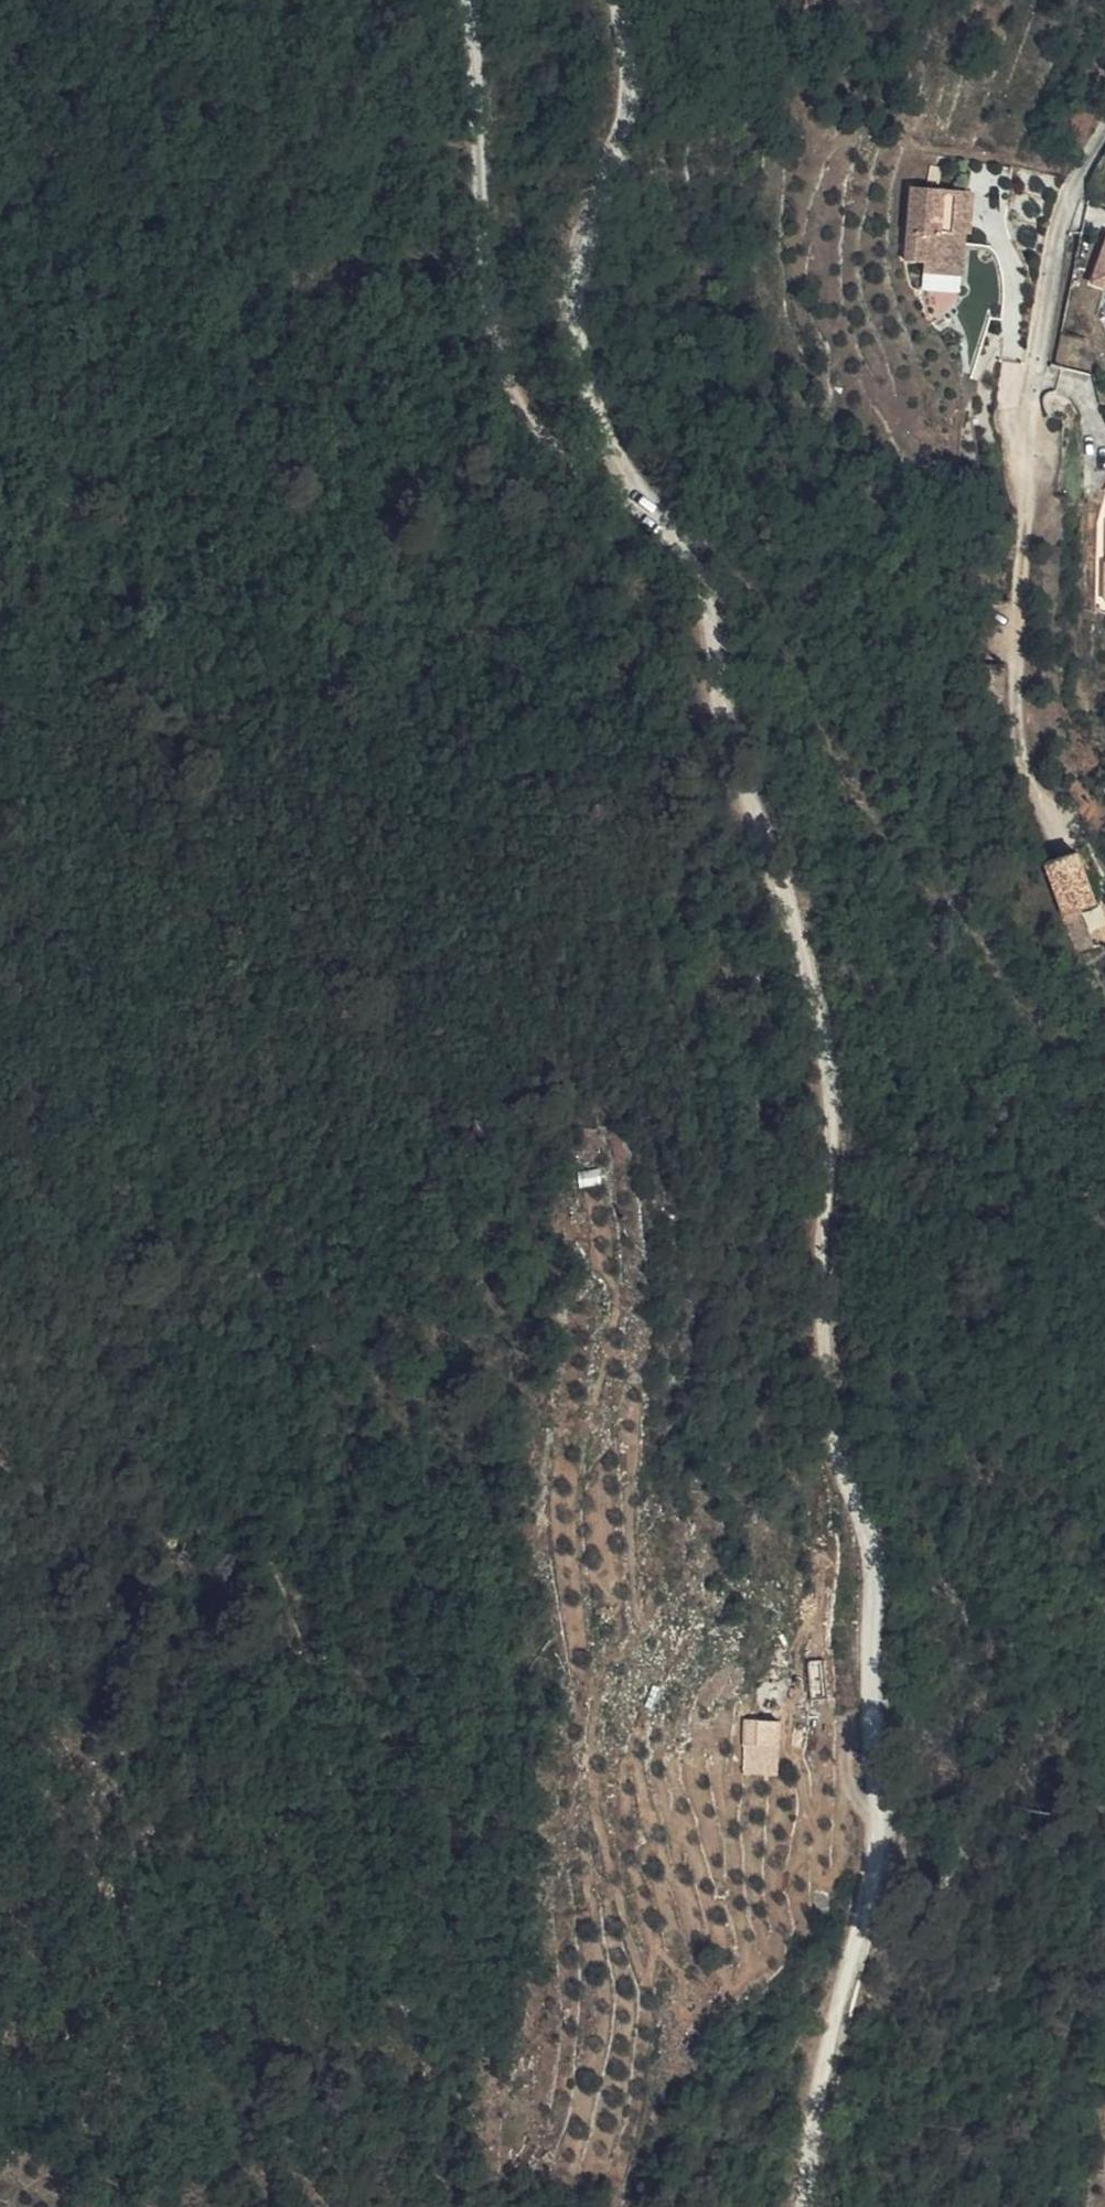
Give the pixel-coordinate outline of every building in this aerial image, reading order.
[(902,279),(942,283),(951,197),(890,191),(881,277),(902,279)] [(1091,284),(1104,288),(1104,243),(1091,284)] [(940,300),(942,283),(902,279),(901,296),(940,300)] [(1049,862),(1068,915),(1103,904),(1082,851),(1049,862)] [(747,1773),(784,1772),(782,1717),(745,1718),(747,1773)]
